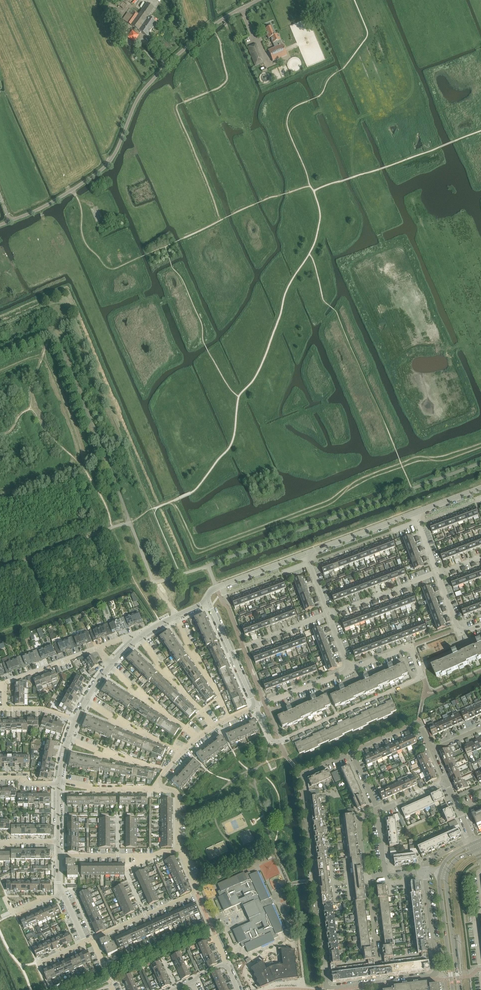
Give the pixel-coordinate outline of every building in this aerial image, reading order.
[(136,0),(135,0),(120,0),(116,4),(119,7),(120,7),(123,9),(129,2),(132,4),(136,0)] [(139,31),(147,37),(157,23),(156,22),(157,20),(154,19),(153,20),(149,17),(154,8),(147,3),(139,15),(130,9),(123,20),(127,23),(131,26),(139,31)] [(273,44),(275,48),(282,45),(278,35),(276,36),(272,27),(265,30),(269,39),(271,39),(273,44)] [(135,42),(140,34),(132,30),(128,38),(135,42)] [(264,63),(257,47),(256,44),(247,48),(255,67),(264,63)] [(282,45),(275,48),(268,51),(273,62),(287,56),(282,45)] [(470,509),(474,518),(479,516),(475,507),(470,509)] [(465,511),(468,520),(474,518),(470,509),(465,511)] [(460,513),(463,521),(468,520),(465,511),(460,513)] [(463,521),(460,513),(455,514),(458,523),(463,521)] [(455,514),(450,516),(453,525),(458,523),(455,514)] [(450,516),(445,518),(448,527),(453,525),(450,516)] [(440,520),(443,529),(448,527),(445,518),(440,520)] [(440,520),(435,522),(438,531),(443,529),(440,520)] [(438,531),(435,522),(429,524),(433,533),(438,531)] [(403,539),(405,544),(414,541),(412,535),(403,539)] [(386,540),(390,549),(395,547),(391,538),(386,540)] [(479,548),(475,538),(470,540),(474,549),(478,548),(479,548)] [(381,542),(384,551),(390,549),(386,540),(381,542)] [(474,549),(470,540),(465,542),(469,551),(470,551),(474,549)] [(405,544),(407,549),(416,546),(414,541),(405,544)] [(381,542),(376,544),(379,553),(384,551),(381,542)] [(460,544),(464,553),(468,551),(468,552),(469,551),(465,542),(460,544)] [(376,544),(371,546),(374,555),(379,553),(376,544)] [(460,544),(455,546),(459,555),(460,555),(460,554),(464,553),(460,544)] [(371,546),(366,548),(369,557),(374,555),(371,546)] [(407,549),(409,554),(418,551),(416,546),(407,549)] [(450,548),(453,557),(458,555),(458,556),(459,555),(455,546),(450,548)] [(366,548),(361,550),(364,559),(369,557),(366,548)] [(450,548),(445,550),(449,559),(450,559),(449,558),(453,557),(450,548)] [(356,552),(359,561),(364,559),(361,550),(356,552)] [(449,559),(445,550),(440,552),(443,561),(447,559),(448,559),(449,559)] [(409,554),(411,559),(419,556),(418,551),(409,554)] [(356,552),(351,554),(354,563),(359,561),(356,552)] [(346,556),(349,565),(354,563),(351,554),(346,556)] [(346,556),(341,558),(344,566),(349,565),(346,556)] [(411,559),(412,564),(421,561),(419,556),(411,559)] [(336,559),(339,568),(344,566),(341,558),(336,559)] [(331,561),(334,570),(339,568),(336,559),(331,561)] [(334,570),(331,561),(325,563),(329,572),(334,570)] [(421,561),(412,564),(414,569),(423,566),(421,561)] [(329,572),(325,563),(320,565),(324,574),(329,572)] [(397,568),(400,577),(401,577),(405,575),(402,566),(397,568)] [(392,570),(395,579),(399,577),(399,578),(400,577),(397,568),(392,570)] [(386,572),(390,581),(391,581),(391,580),(395,579),(392,570),(386,572)] [(471,572),(474,581),(479,579),(476,570),(471,572)] [(381,574),(385,583),(389,581),(390,581),(386,572),(381,574)] [(466,574),(469,582),(474,581),(471,572),(466,574)] [(376,576),(380,585),(381,585),(381,584),(385,583),(381,574),(376,576)] [(469,582),(466,574),(461,575),(464,584),(469,582)] [(461,575),(456,577),(459,586),(464,584),(461,575)] [(371,578),(375,586),(379,585),(380,585),(376,576),(371,578)] [(294,580),(296,585),(304,582),(303,577),(294,580)] [(459,586),(456,577),(450,579),(454,588),(459,586)] [(366,579),(370,589),(371,588),(370,588),(375,586),(371,578),(366,579)] [(370,589),(366,579),(361,581),(364,590),(369,589),(370,589)] [(277,582),(280,590),(286,588),(282,580),(277,582)] [(361,581),(356,583),(360,593),(360,592),(364,590),(361,581)] [(272,583),(275,592),(280,590),(277,582),(272,583)] [(296,585),(298,590),(306,587),(304,582),(296,585)] [(267,585),(270,594),(275,592),(272,583),(267,585)] [(351,585),(354,594),(358,593),(359,593),(360,593),(356,583),(351,585)] [(267,585),(262,587),(265,596),(270,594),(267,585)] [(346,587),(349,596),(350,596),(354,594),(351,585),(346,587)] [(422,589),(424,594),(433,591),(431,586),(422,589)] [(257,589),(260,598),(265,596),(262,587),(257,589)] [(306,587),(298,590),(299,595),(308,592),(306,587)] [(349,596),(346,587),(341,589),(344,598),(348,596),(348,597),(349,596)] [(257,589),(252,591),(255,600),(260,598),(257,589)] [(336,591),(339,600),(340,600),(340,599),(344,598),(341,589),(336,591)] [(246,593),(250,602),(255,600),(252,591),(246,593)] [(339,600),(336,591),(331,593),(334,602),(338,600),(338,601),(339,600)] [(435,596),(433,591),(424,594),(426,599),(435,596)] [(308,592),(299,595),(301,600),(310,597),(308,592)] [(241,595),(245,604),(250,602),(246,593),(241,595)] [(407,596),(410,604),(416,603),(412,594),(407,596)] [(241,595),(236,597),(240,606),(245,604),(241,595)] [(402,598),(405,606),(410,604),(407,596),(402,598)] [(426,599),(428,604),(436,601),(435,596),(426,599)] [(240,606),(236,597),(231,599),(234,608),(240,606)] [(301,600),(303,605),(312,602),(310,597),(301,600)] [(397,599),(400,608),(405,606),(402,598),(397,599)] [(392,601),(395,610),(400,608),(397,599),(392,601)] [(387,603),(390,612),(395,610),(392,601),(387,603)] [(436,601),(428,604),(430,609),(438,606),(436,601)] [(476,601),(471,603),(474,612),(478,610),(479,611),(479,610),(476,601)] [(312,602),(303,605),(305,611),(314,607),(312,602)] [(382,605),(385,614),(390,612),(387,603),(382,605)] [(466,605),(469,614),(470,614),(470,613),(474,612),(471,603),(466,605)] [(377,607),(380,616),(385,614),(382,605),(377,607)] [(469,614),(466,605),(461,607),(464,616),(468,614),(468,615),(469,614)] [(438,606),(430,609),(431,614),(440,611),(438,606)] [(287,609),(291,618),(292,618),(296,616),(293,607),(287,609)] [(380,616),(377,607),(372,609),(375,618),(380,616)] [(282,611),(286,620),(290,618),(290,619),(291,618),(287,609),(282,611)] [(366,611),(370,620),(375,618),(372,609),(366,611)] [(277,613),(281,622),(282,622),(281,622),(286,620),(282,611),(277,613)] [(366,611),(361,613),(365,622),(370,620),(366,611)] [(431,614),(433,620),(442,616),(440,611),(431,614)] [(131,615),(134,625),(139,623),(140,624),(143,623),(139,612),(131,615)] [(198,626),(200,631),(210,626),(208,621),(210,621),(208,618),(207,618),(205,613),(195,618),(196,621),(195,622),(197,626),(198,626)] [(272,615),(275,624),(280,622),(280,623),(281,622),(277,613),(272,615)] [(356,615),(360,624),(365,622),(361,613),(356,615)] [(131,615),(122,618),(126,629),(129,628),(129,627),(134,625),(131,615)] [(275,624),(272,615),(267,617),(270,626),(271,626),(271,625),(275,624)] [(356,615),(351,617),(355,625),(360,624),(356,615)] [(444,621),(442,616),(433,620),(435,625),(444,621)] [(262,619),(265,628),(269,626),(270,626),(267,617),(262,619)] [(346,619),(350,627),(355,625),(351,617),(346,619)] [(126,629),(122,618),(114,621),(118,631),(123,629),(123,630),(126,629)] [(265,628),(262,619),(257,621),(260,630),(261,630),(261,629),(265,628)] [(350,627),(346,619),(341,620),(344,629),(350,627)] [(106,624),(110,635),(113,634),(113,633),(118,631),(114,621),(106,624)] [(252,623),(255,631),(259,630),(260,630),(257,621),(252,623)] [(417,623),(421,632),(422,632),(426,630),(423,621),(417,623)] [(444,621),(435,625),(437,630),(446,627),(444,621)] [(247,624),(250,634),(251,633),(255,631),(252,623),(247,624)] [(412,625),(416,634),(420,632),(420,633),(421,632),(417,623),(412,625)] [(106,624),(98,628),(101,637),(107,635),(107,636),(110,635),(106,624)] [(250,634),(247,624),(241,626),(245,635),(249,634),(250,634)] [(412,625),(407,627),(411,636),(412,636),(416,634),(412,625)] [(214,633),(210,626),(200,631),(202,635),(201,636),(204,642),(205,641),(207,646),(209,646),(208,645),(217,641),(215,637),(216,636),(215,633),(214,633)] [(313,630),(314,635),(323,632),(321,627),(313,630)] [(407,627),(402,629),(406,638),(410,636),(410,637),(411,636),(407,627)] [(101,637),(98,628),(90,631),(94,641),(97,640),(96,639),(101,637)] [(397,631),(401,640),(402,640),(401,639),(406,638),(402,629),(397,631)] [(165,644),(168,648),(177,642),(174,638),(175,637),(173,634),(172,635),(169,631),(160,637),(162,640),(161,641),(164,645),(165,644)] [(397,631),(392,633),(395,642),(400,640),(401,640),(397,631)] [(79,635),(82,644),(88,642),(88,643),(91,642),(87,632),(79,635)] [(325,637),(323,632),(314,635),(316,640),(325,637)] [(392,633),(387,635),(390,644),(391,644),(391,643),(395,642),(392,633)] [(71,638),(75,648),(78,647),(77,646),(82,644),(79,635),(71,638)] [(298,637),(301,646),(306,644),(303,635),(298,637)] [(387,635),(382,637),(385,645),(389,644),(390,644),(387,635)] [(293,639),(296,648),(301,646),(298,637),(293,639)] [(316,640),(318,646),(327,642),(325,637),(316,640)] [(377,639),(380,648),(381,647),(385,645),(382,637),(377,639)] [(75,648),(71,638),(63,641),(66,650),(71,648),(72,649),(75,648)] [(288,641),(291,649),(296,648),(293,639),(288,641)] [(377,639),(372,640),(375,649),(379,648),(380,648),(377,639)] [(367,642),(370,652),(371,651),(375,649),(372,640),(367,642)] [(432,666),(437,677),(443,674),(443,675),(480,659),(480,640),(477,641),(477,642),(478,644),(475,647),(458,654),(457,651),(456,650),(456,651),(453,652),(452,652),(452,653),(453,655),(450,658),(432,666)] [(66,650),(63,641),(54,644),(58,655),(61,653),(61,652),(66,650)] [(208,645),(209,646),(211,650),(221,646),(220,644),(219,644),(217,641),(208,645)] [(288,641),(282,642),(286,651),(291,649),(288,641)] [(175,658),(178,662),(187,656),(186,656),(184,652),(185,651),(183,648),(182,649),(177,642),(168,648),(171,653),(170,653),(174,659),(175,658)] [(277,644),(281,653),(286,651),(282,642),(277,644)] [(318,646),(320,651),(329,647),(327,642),(318,646)] [(362,644),(365,653),(369,652),(370,652),(367,642),(362,644)] [(272,646),(276,655),(281,653),(277,644),(272,646)] [(357,646),(360,655),(361,655),(365,653),(362,644),(357,646)] [(44,648),(47,657),(52,655),(53,657),(56,655),(52,645),(44,648)] [(211,650),(213,655),(222,651),(220,648),(222,648),(221,646),(211,650)] [(276,655),(272,646),(267,648),(271,657),(276,655)] [(360,655),(357,646),(351,648),(355,657),(359,655),(359,656),(360,655)] [(331,652),(329,647),(320,651),(322,656),(331,652)] [(47,657),(44,648),(36,651),(39,662),(42,661),(42,659),(47,657)] [(262,650),(266,659),(271,657),(267,648),(262,650)] [(257,652),(260,661),(266,659),(262,650),(257,652)] [(27,654),(31,664),(36,662),(37,663),(39,662),(36,651),(27,654)] [(213,655),(215,660),(225,656),(224,654),(223,654),(222,651),(213,655)] [(133,666),(137,669),(145,661),(141,658),(142,657),(139,654),(139,655),(135,652),(127,660),(130,662),(129,663),(133,667),(133,666)] [(260,661),(257,652),(252,654),(255,663),(260,661)] [(322,656),(324,661),(333,657),(331,652),(322,656)] [(27,654),(19,657),(23,668),(26,667),(26,666),(31,664),(27,654)] [(179,662),(182,666),(190,660),(188,658),(189,657),(188,655),(186,656),(187,656),(178,662),(179,662)] [(84,661),(87,666),(96,661),(93,656),(88,659),(86,656),(81,660),(82,662),(84,661)] [(215,660),(217,665),(226,661),(225,658),(226,658),(225,656),(215,660)] [(11,660),(15,670),(20,668),(20,669),(23,668),(19,657),(11,660)] [(333,657),(324,661),(326,666),(335,662),(333,657)] [(15,670),(11,660),(3,663),(7,674),(10,673),(9,672),(15,670)] [(190,660),(182,666),(185,670),(194,664),(193,662),(192,663),(190,660)] [(96,661),(87,666),(89,670),(88,672),(89,674),(95,671),(93,669),(98,666),(96,661)] [(145,661),(137,669),(141,673),(140,674),(145,678),(146,677),(149,681),(150,680),(157,673),(153,669),(154,668),(152,666),(151,667),(145,661)] [(226,661),(217,665),(219,670),(229,666),(229,664),(227,664),(226,661)] [(308,664),(312,674),(312,673),(317,671),(313,662),(308,664)] [(335,662),(326,666),(328,671),(337,668),(335,662)] [(194,664),(185,670),(188,675),(196,669),(194,667),(195,666),(194,664)] [(303,666),(306,675),(310,674),(311,674),(312,674),(308,664),(303,666)] [(408,674),(403,664),(396,666),(396,667),(395,666),(392,667),(391,664),(390,664),(387,666),(389,671),(386,673),(385,672),(372,677),(372,676),(368,677),(367,675),(366,675),(363,676),(363,677),(365,682),(361,684),(361,682),(348,688),(347,686),(344,688),(343,686),(342,686),(339,687),(339,688),(341,693),(337,695),(336,693),(330,696),(335,707),(341,704),(341,705),(354,700),(353,698),(365,693),(366,694),(378,689),(378,687),(389,682),(390,684),(402,678),(402,677),(408,674)] [(230,668),(229,666),(219,670),(222,675),(230,671),(229,668),(230,668)] [(303,666),(298,668),(301,677),(302,677),(306,675),(303,666)] [(298,668),(293,670),(296,679),(300,677),(300,678),(301,677),(298,668)] [(198,672),(196,669),(188,675),(191,679),(200,673),(199,671),(198,672)] [(48,671),(52,683),(57,681),(54,672),(51,673),(50,670),(48,671)] [(293,670),(288,672),(291,681),(292,681),(296,679),(293,670)] [(44,676),(47,685),(52,683),(48,671),(45,672),(46,675),(44,676)] [(230,671),(222,675),(224,680),(234,676),(233,674),(232,674),(230,671)] [(288,672),(283,674),(286,683),(290,681),(290,682),(291,681),(288,672)] [(159,675),(157,673),(150,680),(154,684),(162,676),(160,674),(159,675)] [(201,675),(200,673),(191,679),(194,684),(202,678),(200,675),(201,675)] [(40,674),(38,675),(42,686),(47,685),(44,676),(41,677),(40,674)] [(278,676),(281,685),(282,685),(282,684),(286,683),(283,674),(278,676)] [(42,686),(38,675),(35,676),(36,678),(33,680),(35,684),(37,688),(42,686)] [(74,680),(82,684),(83,682),(86,683),(87,681),(76,675),(74,680)] [(163,677),(162,676),(154,684),(158,687),(165,680),(162,678),(163,677)] [(235,678),(234,676),(224,680),(226,685),(235,681),(234,678),(235,678)] [(281,685),(278,676),(273,678),(276,687),(280,685),(281,685)] [(204,681),(202,678),(194,684),(197,688),(206,682),(205,680),(204,681)] [(273,678),(268,680),(271,689),(272,689),(272,688),(276,687),(273,678)] [(82,684),(74,680),(71,684),(82,690),(83,688),(81,687),(82,684)] [(165,680),(158,687),(162,691),(170,683),(168,682),(167,683),(165,680)] [(271,689),(268,680),(262,682),(266,690),(270,689),(271,689)] [(226,685),(228,690),(238,686),(237,684),(236,684),(235,681),(226,685)] [(109,696),(114,699),(120,689),(115,687),(116,686),(113,684),(112,685),(108,682),(102,691),(105,693),(104,694),(109,697),(109,696)] [(197,688),(200,692),(208,687),(206,684),(208,684),(206,682),(197,688)] [(162,691),(166,695),(172,688),(170,686),(171,685),(170,683),(162,691)] [(82,690),(71,684),(68,689),(77,694),(78,691),(81,693),(82,690)] [(238,686),(228,690),(230,695),(239,691),(238,688),(239,688),(238,686)] [(208,687),(200,692),(204,697),(213,691),(211,689),(210,689),(208,687)] [(172,688),(166,695),(170,699),(177,691),(176,689),(175,690),(172,688)] [(77,694),(68,689),(66,694),(76,700),(78,698),(75,696),(77,694)] [(129,707),(134,699),(130,696),(130,695),(127,693),(127,694),(120,689),(114,699),(118,702),(117,703),(123,706),(124,705),(128,708),(129,707)] [(170,699),(174,702),(180,695),(178,693),(179,692),(177,691),(170,699)] [(213,691),(204,697),(207,701),(213,697),(214,699),(217,697),(216,695),(215,696),(213,693),(214,692),(213,691)] [(230,695),(233,700),(243,695),(242,693),(241,694),(239,691),(230,695)] [(66,694),(63,698),(71,703),(73,701),(75,702),(76,700),(66,694)] [(183,698),(180,695),(174,702),(177,706),(185,698),(184,697),(183,698)] [(233,700),(235,705),(244,701),(242,698),(244,698),(243,695),(233,700)] [(331,706),(326,695),(320,698),(319,696),(315,698),(314,696),(310,697),(310,698),(312,703),(309,704),(308,703),(295,709),(295,707),(291,709),(290,707),(289,707),(286,708),(288,714),(285,715),(284,714),(277,717),(282,727),(288,725),(289,726),(301,720),(301,719),(312,714),(313,715),(325,710),(325,708),(331,706)] [(60,703),(71,709),(72,707),(70,706),(71,703),(63,698),(60,703)] [(185,698),(177,706),(181,710),(188,703),(186,701),(187,700),(185,698)] [(129,707),(133,710),(139,700),(137,699),(136,700),(134,699),(129,707)] [(141,702),(139,700),(133,710),(138,713),(143,705),(140,703),(141,702)] [(385,703),(386,704),(390,713),(391,713),(397,710),(392,700),(385,703)] [(244,701),(235,705),(237,710),(247,706),(246,703),(245,704),(244,701)] [(71,709),(60,703),(58,708),(66,713),(67,710),(70,711),(71,709)] [(188,703),(181,710),(185,714),(193,706),(191,704),(190,705),(188,703)] [(386,704),(380,706),(385,717),(391,714),(391,713),(390,713),(386,704)] [(471,706),(472,708),(475,717),(480,715),(475,704),(471,706)] [(138,713),(142,716),(148,706),(146,705),(146,706),(143,705),(138,713)] [(148,706),(142,716),(147,719),(152,710),(149,709),(150,708),(148,706)] [(193,706),(185,714),(189,718),(194,712),(196,714),(199,711),(197,710),(196,711),(194,708),(195,707),(193,706)] [(378,718),(378,719),(379,720),(385,717),(380,706),(374,709),(378,718)] [(374,709),(374,708),(367,711),(372,721),(378,719),(378,718),(374,709)] [(470,719),(467,711),(466,708),(461,710),(461,712),(465,722),(470,719)] [(467,711),(470,719),(475,717),(472,708),(467,711)] [(152,710),(147,719),(151,722),(157,712),(155,711),(155,712),(152,710)] [(361,713),(362,715),(366,724),(372,721),(367,711),(361,713)] [(151,722),(156,724),(161,716),(158,715),(159,714),(157,712),(151,722)] [(453,714),(458,725),(463,722),(459,713),(458,712),(453,714)] [(449,718),(453,727),(458,725),(453,714),(448,716),(449,718)] [(356,717),(361,728),(367,725),(366,724),(362,715),(356,717)] [(91,730),(96,732),(100,721),(95,719),(96,718),(92,717),(92,718),(87,716),(83,726),(86,728),(86,729),(91,731),(91,730)] [(161,716),(156,724),(160,727),(166,718),(164,717),(164,718),(161,716)] [(40,728),(46,729),(50,718),(47,717),(46,720),(43,719),(40,728)] [(356,717),(350,720),(354,729),(354,731),(361,728),(356,717)] [(46,729),(51,731),(54,722),(51,721),(52,719),(50,718),(46,729)] [(160,727),(165,730),(170,722),(168,720),(168,719),(166,718),(160,727)] [(453,727),(449,718),(444,720),(448,729),(453,727)] [(240,727),(244,737),(250,735),(251,736),(256,734),(255,732),(259,731),(255,723),(257,722),(256,719),(254,720),(254,721),(249,723),(249,722),(245,723),(246,724),(240,727)] [(350,719),(343,721),(348,732),(354,729),(350,720),(350,719)] [(54,722),(51,731),(56,733),(60,721),(57,720),(57,723),(54,722)] [(439,723),(443,731),(448,729),(444,720),(439,723)] [(60,721),(56,733),(61,735),(64,726),(61,725),(62,722),(60,721)] [(107,724),(100,721),(96,732),(101,733),(100,735),(106,737),(107,736),(112,738),(112,737),(116,728),(111,726),(111,724),(108,723),(107,724)] [(348,732),(343,721),(337,724),(338,725),(342,735),(348,732)] [(165,730),(169,733),(175,724),(174,723),(173,724),(170,722),(165,730)] [(434,725),(435,725),(434,722),(428,725),(433,736),(438,734),(434,725)] [(439,723),(435,725),(434,725),(438,734),(443,731),(439,723)] [(175,724),(169,733),(174,736),(178,730),(180,731),(182,728),(180,727),(179,728),(177,726),(177,725),(175,724)] [(338,725),(332,728),(336,739),(343,736),(342,735),(338,725)] [(244,737),(240,727),(234,730),(233,729),(230,730),(231,731),(226,733),(230,744),(235,741),(236,743),(242,740),(241,739),(244,737)] [(112,737),(117,739),(121,728),(119,728),(118,729),(116,728),(112,737)] [(117,739),(122,741),(126,732),(123,730),(123,729),(121,728),(117,739)] [(336,739),(332,728),(326,731),(330,740),(330,741),(336,739)] [(324,743),(330,740),(326,731),(325,729),(319,732),(324,743)] [(122,741),(127,743),(131,732),(129,732),(129,733),(126,732),(122,741)] [(133,733),(131,732),(127,743),(132,745),(136,736),(133,735),(133,733)] [(318,745),(324,743),(319,732),(313,735),(313,736),(318,746),(318,745)] [(408,737),(411,746),(417,743),(416,741),(418,740),(415,734),(413,734),(408,737)] [(136,736),(132,745),(137,747),(141,737),(139,736),(139,737),(136,736)] [(209,745),(215,754),(218,752),(219,753),(224,749),(223,748),(228,745),(221,736),(217,739),(216,738),(213,740),(214,741),(209,745)] [(313,736),(307,739),(312,749),(318,747),(318,745),(318,746),(313,736)] [(137,747),(142,749),(146,740),(143,739),(143,737),(141,737),(137,747)] [(411,746),(408,737),(403,739),(407,748),(411,746)] [(306,751),(305,751),(306,752),(312,749),(307,739),(302,741),(301,742),(306,751)] [(398,741),(402,750),(407,748),(403,739),(398,741)] [(142,749),(147,751),(151,741),(149,740),(149,741),(146,740),(142,749)] [(301,742),(302,741),(301,740),(295,743),(299,754),(305,751),(306,751),(301,742)] [(153,741),(151,741),(147,751),(152,753),(156,744),(153,743),(153,741)] [(398,741),(393,743),(397,752),(402,750),(398,741)] [(473,742),(469,744),(472,753),(477,751),(473,742)] [(388,746),(392,754),(397,752),(393,743),(388,746)] [(152,753),(157,755),(161,745),(159,744),(159,745),(156,744),(152,753)] [(472,753),(469,744),(464,746),(467,755),(472,753)] [(161,745),(157,755),(162,757),(165,750),(167,751),(168,748),(166,747),(166,748),(163,747),(163,746),(161,745)] [(215,754),(209,745),(203,749),(202,748),(200,751),(200,752),(196,755),(195,754),(194,755),(196,758),(198,757),(203,764),(206,761),(207,762),(211,759),(210,758),(215,754)] [(383,748),(387,757),(392,754),(388,746),(383,748)] [(387,757),(383,748),(378,750),(382,759),(387,757)] [(443,757),(451,753),(452,753),(453,752),(453,751),(452,749),(451,748),(450,748),(440,752),(443,757)] [(378,750),(373,752),(377,761),(382,759),(378,750)] [(368,755),(372,763),(377,761),(373,752),(368,755)] [(417,757),(419,762),(428,758),(426,753),(417,757)] [(443,757),(445,762),(453,758),(451,753),(443,757)] [(83,768),(85,757),(80,756),(80,755),(76,754),(76,755),(71,754),(69,765),(72,766),(72,767),(77,768),(78,767),(83,768)] [(372,763),(368,755),(363,757),(367,765),(372,763)] [(85,757),(83,768),(88,769),(87,770),(94,771),(94,770),(99,771),(100,770),(99,770),(101,760),(96,759),(96,758),(93,757),(93,758),(85,757)] [(419,762),(421,767),(430,763),(428,758),(419,762)] [(456,763),(453,758),(445,762),(447,767),(456,763)] [(182,770),(190,778),(192,775),(193,776),(198,771),(197,770),(200,766),(192,759),(188,763),(187,762),(185,764),(186,765),(182,770)] [(430,763),(421,767),(424,772),(432,768),(430,763)] [(447,767),(449,772),(458,768),(456,763),(447,767)] [(353,808),(356,813),(362,810),(361,808),(366,806),(362,796),(349,766),(341,769),(354,799),(353,799),(356,806),(353,808)] [(149,768),(147,779),(153,780),(154,773),(156,773),(157,769),(155,769),(155,770),(151,770),(152,768),(149,768)] [(432,768),(424,772),(426,777),(434,773),(432,768)] [(449,772),(451,777),(460,773),(458,768),(449,772)] [(332,779),(328,769),(324,771),(324,772),(321,773),(321,772),(314,776),(311,777),(307,778),(309,783),(308,784),(309,795),(319,793),(319,790),(315,790),(315,786),(321,783),(325,791),(327,790),(323,782),(326,781),(332,779)] [(190,778),(182,770),(177,775),(176,774),(174,777),(175,778),(172,782),(171,781),(169,783),(172,785),(173,784),(180,789),(182,786),(183,787),(187,783),(186,783),(190,778)] [(340,780),(336,772),(336,771),(331,773),(335,782),(340,780)] [(434,773),(426,777),(424,778),(426,783),(437,778),(434,773)] [(460,773),(451,777),(454,782),(462,778),(460,773)] [(407,776),(402,778),(407,789),(412,787),(408,778),(407,776)] [(408,778),(412,787),(417,784),(413,776),(408,778)] [(399,782),(398,782),(402,791),(407,789),(402,778),(398,780),(399,782)] [(454,782),(456,787),(464,783),(462,778),(454,782)] [(393,785),(397,793),(402,791),(398,782),(393,785)] [(464,783),(456,787),(458,792),(469,787),(467,782),(464,783)] [(388,787),(392,796),(397,793),(393,785),(388,787)] [(384,789),(387,798),(392,796),(388,787),(384,789)] [(387,798),(384,789),(378,791),(382,800),(387,798)] [(430,795),(430,796),(431,796),(434,803),(444,799),(441,791),(430,795)] [(329,882),(328,878),(330,877),(328,861),(331,860),(331,859),(327,859),(327,856),(326,850),(325,847),(330,846),(329,843),(325,843),(325,840),(324,834),(323,830),(328,830),(327,827),(323,827),(323,824),(322,818),(321,814),(326,814),(325,811),(321,811),(321,808),(320,802),(319,798),(324,798),(323,796),(310,798),(310,802),(311,802),(311,805),(311,813),(312,812),(312,815),(313,823),(314,826),(313,826),(315,845),(316,845),(316,847),(316,848),(317,855),(318,858),(317,858),(318,862),(317,862),(320,883),(322,905),(323,905),(323,909),(324,909),(324,912),(325,920),(326,922),(325,923),(326,930),(327,930),(327,933),(326,933),(327,941),(328,941),(328,944),(329,952),(330,955),(329,955),(330,963),(331,962),(331,964),(336,963),(340,963),(339,954),(343,953),(342,950),(338,950),(338,947),(338,941),(337,941),(337,938),(341,937),(340,934),(336,934),(336,931),(336,925),(335,925),(335,922),(339,921),(338,918),(334,918),(334,915),(334,909),(333,909),(333,906),(337,905),(337,903),(334,904),(332,887),(329,888),(329,882)] [(427,798),(426,799),(430,807),(435,804),(434,803),(431,796),(430,796),(427,797),(427,798)] [(421,800),(425,809),(430,807),(426,799),(425,799),(424,799),(421,800)] [(417,802),(416,803),(420,811),(425,809),(421,800),(417,802)] [(415,803),(411,805),(415,813),(420,811),(416,803),(415,804),(415,803)] [(448,809),(446,804),(441,806),(443,811),(442,812),(447,822),(455,818),(450,808),(448,809)] [(408,807),(406,807),(410,816),(415,813),(411,805),(407,806),(408,807)] [(410,816),(406,807),(405,808),(405,807),(401,809),(405,818),(410,816)] [(479,828),(480,827),(480,814),(477,816),(476,815),(475,813),(475,811),(472,813),(479,828)] [(387,826),(386,826),(387,834),(388,834),(388,837),(389,845),(389,847),(402,845),(402,843),(398,844),(398,840),(398,834),(397,834),(397,831),(401,830),(400,829),(396,829),(395,822),(399,820),(402,827),(405,826),(399,813),(390,817),(391,819),(385,819),(386,824),(387,824),(387,826)] [(355,901),(365,900),(363,883),(363,879),(360,857),(359,857),(359,853),(358,853),(358,850),(358,842),(357,842),(357,840),(356,832),(355,829),(356,829),(355,821),(354,821),(354,818),(354,814),(344,815),(345,821),(346,824),(342,825),(342,828),(346,828),(346,831),(347,837),(348,841),(343,841),(344,844),(348,844),(348,847),(349,853),(350,856),(345,857),(346,859),(348,858),(351,875),(353,874),(354,880),(354,885),(352,885),(354,901),(355,901)] [(434,840),(432,836),(429,837),(431,841),(428,842),(427,842),(422,844),(422,845),(419,846),(417,842),(416,843),(421,856),(425,854),(425,853),(427,852),(428,853),(435,850),(435,849),(437,848),(438,848),(445,845),(444,845),(447,844),(455,841),(454,840),(457,839),(457,840),(461,838),(459,833),(461,832),(456,820),(448,823),(451,829),(453,828),(454,831),(447,834),(445,830),(444,831),(446,834),(442,836),(442,835),(437,838),(434,840)] [(394,861),(394,866),(399,866),(399,865),(401,865),(409,864),(412,863),(412,864),(416,863),(416,858),(419,857),(416,849),(414,849),(414,845),(409,846),(410,855),(398,856),(397,848),(390,848),(391,861),(394,861)] [(164,861),(166,865),(176,861),(174,857),(174,856),(164,861)] [(67,868),(67,878),(78,878),(78,868),(74,868),(74,866),(75,866),(75,861),(66,861),(66,866),(68,866),(68,868),(67,868)] [(176,861),(166,865),(168,870),(178,865),(176,861)] [(180,870),(178,865),(168,870),(170,874),(180,870)] [(136,874),(138,878),(147,874),(145,869),(135,874),(136,874)] [(170,874),(172,879),(182,874),(180,870),(170,874)] [(245,946),(248,953),(275,941),(274,939),(277,938),(276,935),(284,931),(272,905),(274,904),(271,897),(269,898),(257,872),(251,875),(250,872),(248,873),(245,874),(244,872),(217,884),(221,892),(218,893),(220,897),(218,897),(224,911),(243,902),(245,905),(243,906),(249,920),(251,919),(252,922),(233,930),(239,944),(240,943),(242,946),(243,947),(245,946)] [(137,883),(138,885),(140,884),(140,883),(149,878),(147,874),(138,878),(139,882),(137,883)] [(182,874),(172,879),(171,879),(173,884),(174,883),(184,879),(182,874)] [(140,883),(140,884),(142,887),(151,883),(149,878),(140,883)] [(174,883),(176,887),(186,883),(184,879),(174,883)] [(427,952),(427,951),(426,943),(425,940),(426,940),(425,932),(424,932),(424,929),(423,921),(423,918),(422,911),(421,908),(422,908),(421,900),(420,900),(420,897),(420,893),(421,893),(419,882),(408,883),(409,894),(406,895),(407,897),(411,896),(411,899),(411,905),(412,905),(412,909),(408,909),(409,912),(413,912),(413,915),(412,915),(413,921),(414,921),(414,925),(410,925),(411,928),(415,928),(415,931),(414,931),(415,937),(416,937),(416,941),(412,941),(413,945),(417,944),(418,953),(427,952)] [(151,883),(142,887),(143,890),(141,892),(141,894),(144,892),(143,891),(153,887),(151,883)] [(186,883),(176,887),(178,892),(188,887),(186,883)] [(125,890),(127,889),(126,887),(124,888),(123,885),(113,889),(115,894),(124,889),(125,890)] [(378,898),(388,897),(389,897),(388,886),(376,887),(378,899),(378,898)] [(143,891),(144,892),(145,896),(155,892),(153,887),(143,891)] [(188,887),(178,892),(180,896),(190,892),(188,887)] [(79,894),(81,898),(90,894),(88,889),(78,894),(79,894)] [(115,894),(117,898),(126,894),(125,890),(124,889),(115,894)] [(144,900),(145,902),(148,901),(147,900),(157,896),(155,892),(145,896),(147,899),(144,900)] [(90,894),(81,898),(83,903),(92,898),(90,894)] [(129,899),(131,898),(130,896),(128,897),(126,894),(117,898),(119,902),(128,898),(129,899)] [(147,900),(148,901),(149,905),(159,901),(157,896),(147,900)] [(92,898),(83,903),(84,907),(94,903),(92,898)] [(130,903),(129,899),(128,898),(119,902),(121,907),(130,903)] [(190,905),(195,915),(199,913),(195,903),(194,903),(191,905),(190,902),(188,903),(189,906),(190,905)] [(94,903),(84,907),(86,912),(96,907),(94,903)] [(121,907),(123,911),(132,907),(133,908),(135,907),(134,905),(132,906),(130,903),(121,907)] [(51,906),(56,917),(60,915),(56,904),(51,906)] [(190,905),(189,906),(186,907),(190,917),(195,915),(190,905)] [(51,917),(51,919),(56,917),(51,906),(47,908),(51,917)] [(179,907),(180,909),(182,909),(186,919),(190,917),(186,907),(182,909),(181,906),(179,907)] [(96,907),(86,912),(88,916),(98,912),(96,907)] [(132,907),(123,911),(125,916),(134,912),(134,911),(133,908),(132,907)] [(51,917),(47,908),(42,910),(46,919),(51,917)] [(180,909),(177,911),(182,921),(186,919),(182,909),(180,909)] [(38,912),(42,921),(46,919),(42,910),(38,912)] [(170,911),(171,913),(173,913),(177,922),(182,921),(177,911),(173,913),(172,910),(170,911)] [(38,912),(33,914),(38,923),(42,921),(38,912)] [(88,916),(90,920),(100,916),(98,912),(88,916)] [(168,915),(173,924),(174,927),(178,925),(177,923),(177,922),(173,913),(171,913),(168,915)] [(29,916),(33,925),(38,923),(33,914),(29,916)] [(165,916),(164,914),(162,915),(163,917),(164,917),(168,926),(173,924),(168,915),(165,916)] [(33,925),(29,916),(25,918),(29,927),(33,925)] [(90,920),(92,925),(102,920),(100,916),(90,920)] [(159,919),(164,929),(168,926),(164,917),(163,917),(159,919)] [(29,927),(25,918),(20,920),(24,929),(29,927)] [(153,919),(154,921),(155,921),(159,931),(164,929),(159,919),(156,920),(155,918),(153,919)] [(92,925),(94,929),(104,925),(102,920),(92,925)] [(150,923),(155,933),(159,931),(155,921),(154,921),(150,923)] [(146,922),(144,923),(145,925),(146,925),(150,935),(155,933),(150,923),(147,924),(146,922)] [(104,925),(94,929),(96,933),(96,934),(106,929),(104,925)] [(142,927),(146,936),(150,935),(146,925),(145,925),(142,927)] [(146,936),(142,927),(138,928),(137,926),(135,927),(136,929),(137,929),(142,938),(146,936)] [(133,931),(137,940),(142,938),(137,929),(136,929),(133,931)] [(129,932),(128,930),(126,931),(127,933),(128,932),(133,942),(137,940),(133,931),(129,932)] [(63,934),(68,945),(70,944),(69,943),(72,941),(68,932),(63,934)] [(128,932),(127,933),(124,935),(128,944),(133,942),(128,932)] [(59,936),(63,945),(66,944),(67,945),(68,945),(63,934),(59,936)] [(120,936),(124,946),(128,944),(124,935),(121,936),(120,934),(118,934),(119,937),(120,936)] [(59,936),(55,938),(59,948),(61,948),(60,947),(63,945),(59,936)] [(120,936),(119,937),(115,938),(119,948),(124,946),(120,936)] [(104,948),(108,956),(118,952),(114,943),(111,945),(110,943),(110,942),(108,937),(100,941),(102,946),(104,946),(104,948)] [(50,940),(54,949),(57,948),(58,949),(59,948),(55,938),(50,940)] [(198,950),(200,949),(208,945),(207,943),(208,942),(211,940),(210,938),(196,945),(198,950)] [(46,942),(51,952),(52,952),(52,951),(54,949),(50,940),(46,942)] [(40,945),(37,946),(42,956),(43,956),(43,954),(46,953),(42,944),(40,941),(39,942),(40,945)] [(42,944),(46,953),(48,952),(49,953),(51,952),(46,942),(42,944)] [(200,949),(202,953),(211,950),(208,945),(200,949)] [(385,946),(382,946),(383,948),(382,948),(383,956),(384,956),(384,958),(393,957),(392,947),(396,947),(396,945),(394,945),(385,946)] [(42,956),(37,946),(33,948),(37,957),(40,956),(40,957),(42,956)] [(280,980),(282,980),(297,978),(297,971),(296,971),(296,964),(295,964),(296,957),(294,957),(295,950),(289,950),(289,949),(286,948),(286,950),(281,949),(283,965),(280,965),(278,965),(275,966),(274,966),(273,966),(272,967),(268,968),(269,968),(266,970),(263,961),(259,964),(258,963),(255,965),(256,965),(256,966),(251,969),(255,975),(254,975),(258,981),(257,982),(261,988),(260,988),(261,988),(274,982),(276,981),(278,981),(280,980)] [(370,948),(361,949),(359,950),(360,951),(364,951),(365,960),(374,959),(374,957),(373,949),(372,948),(370,948)] [(82,950),(80,951),(81,954),(83,953),(87,963),(91,961),(87,951),(83,953),(82,950)] [(213,954),(211,950),(202,953),(204,958),(213,954)] [(171,956),(173,961),(181,957),(179,952),(171,956)] [(81,954),(78,955),(82,965),(87,963),(83,953),(81,954)] [(72,955),(73,957),(74,957),(78,967),(82,965),(78,955),(75,957),(74,954),(72,955)] [(213,954),(204,958),(206,963),(219,957),(218,955),(214,957),(213,954)] [(69,959),(74,969),(78,967),(74,957),(73,957),(69,959)] [(184,962),(181,957),(173,961),(175,965),(184,962)] [(219,957),(206,963),(209,967),(217,964),(216,961),(220,959),(219,957)] [(377,968),(375,968),(374,963),(337,968),(331,969),(332,982),(378,976),(430,970),(428,957),(384,962),(380,962),(379,964),(380,967),(377,968)] [(66,960),(65,958),(63,959),(64,961),(65,961),(69,971),(74,969),(69,959),(66,960)] [(61,963),(65,973),(65,972),(66,975),(70,973),(69,971),(65,961),(64,961),(61,963)] [(151,965),(153,970),(161,966),(159,961),(151,965)] [(56,965),(61,975),(65,973),(61,963),(57,964),(56,962),(54,963),(55,965),(56,965)] [(175,965),(177,970),(186,966),(184,962),(175,965)] [(56,965),(55,965),(52,967),(56,977),(61,975),(56,965)] [(48,969),(52,978),(56,977),(52,967),(48,968),(47,966),(45,967),(46,969),(48,969)] [(161,966),(153,970),(155,974),(163,971),(161,966)] [(186,966),(177,970),(179,975),(188,971),(186,966)] [(48,969),(46,969),(43,971),(47,981),(52,978),(48,969)] [(211,974),(214,979),(222,975),(220,970),(211,974)] [(165,975),(163,971),(155,974),(155,975),(153,976),(155,980),(165,975)] [(188,971),(179,975),(182,980),(190,976),(188,971)] [(122,978),(124,982),(133,979),(130,974),(129,975),(128,973),(124,974),(125,976),(122,978)] [(168,980),(165,975),(155,980),(157,985),(159,984),(159,983),(168,980)] [(214,979),(216,983),(224,980),(222,975),(214,979)] [(133,979),(124,982),(126,987),(135,983),(133,979)] [(159,983),(159,984),(162,989),(170,985),(168,980),(159,983)] [(226,984),(224,980),(216,983),(218,988),(226,984)]
